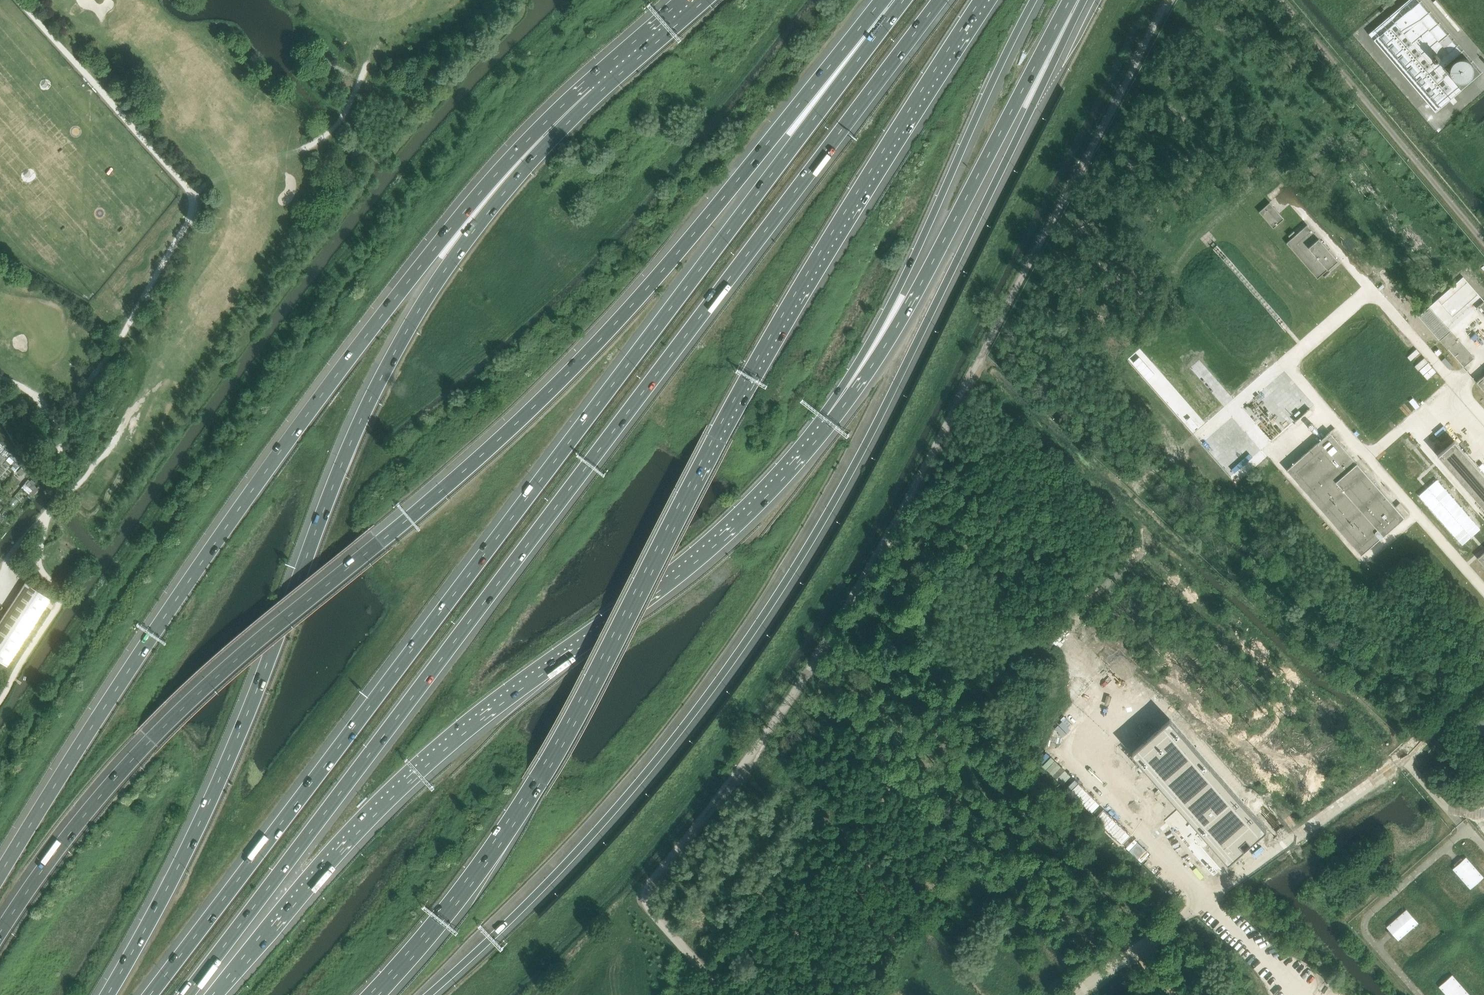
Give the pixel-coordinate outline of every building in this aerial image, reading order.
[(1462,51),(1417,0),(1408,0),(1369,34),(1436,112),(1461,90),(1442,68),(1462,51)] [(1450,66),(1449,70),(1451,75),(1453,78),(1458,81),(1462,81),(1466,80),(1470,77),(1472,73),(1473,68),(1472,64),(1469,60),(1465,58),(1460,58),(1456,59),(1452,62),(1450,66)] [(1270,202),(1259,212),(1273,228),(1284,219),(1270,202)] [(1286,243),(1317,279),(1338,260),(1307,225),(1286,243)] [(1440,340),(1463,367),(1474,358),(1450,331),(1440,340)] [(1330,432),(1291,466),(1366,551),(1405,517),(1330,432)] [(1467,455),(1454,441),(1438,455),(1483,509),(1483,474),(1467,455)] [(21,467),(17,471),(21,475),(25,471),(21,467)] [(1437,479),(1419,495),(1462,545),(1480,529),(1437,479)] [(50,600),(25,583),(0,621),(0,662),(7,667),(50,600)] [(1466,857),(1453,869),(1471,889),(1483,877),(1466,857)] [(1398,940),(1419,923),(1407,909),(1387,927),(1398,940)] [(1452,975),(1439,986),(1447,994),(1470,994),(1452,975)]
